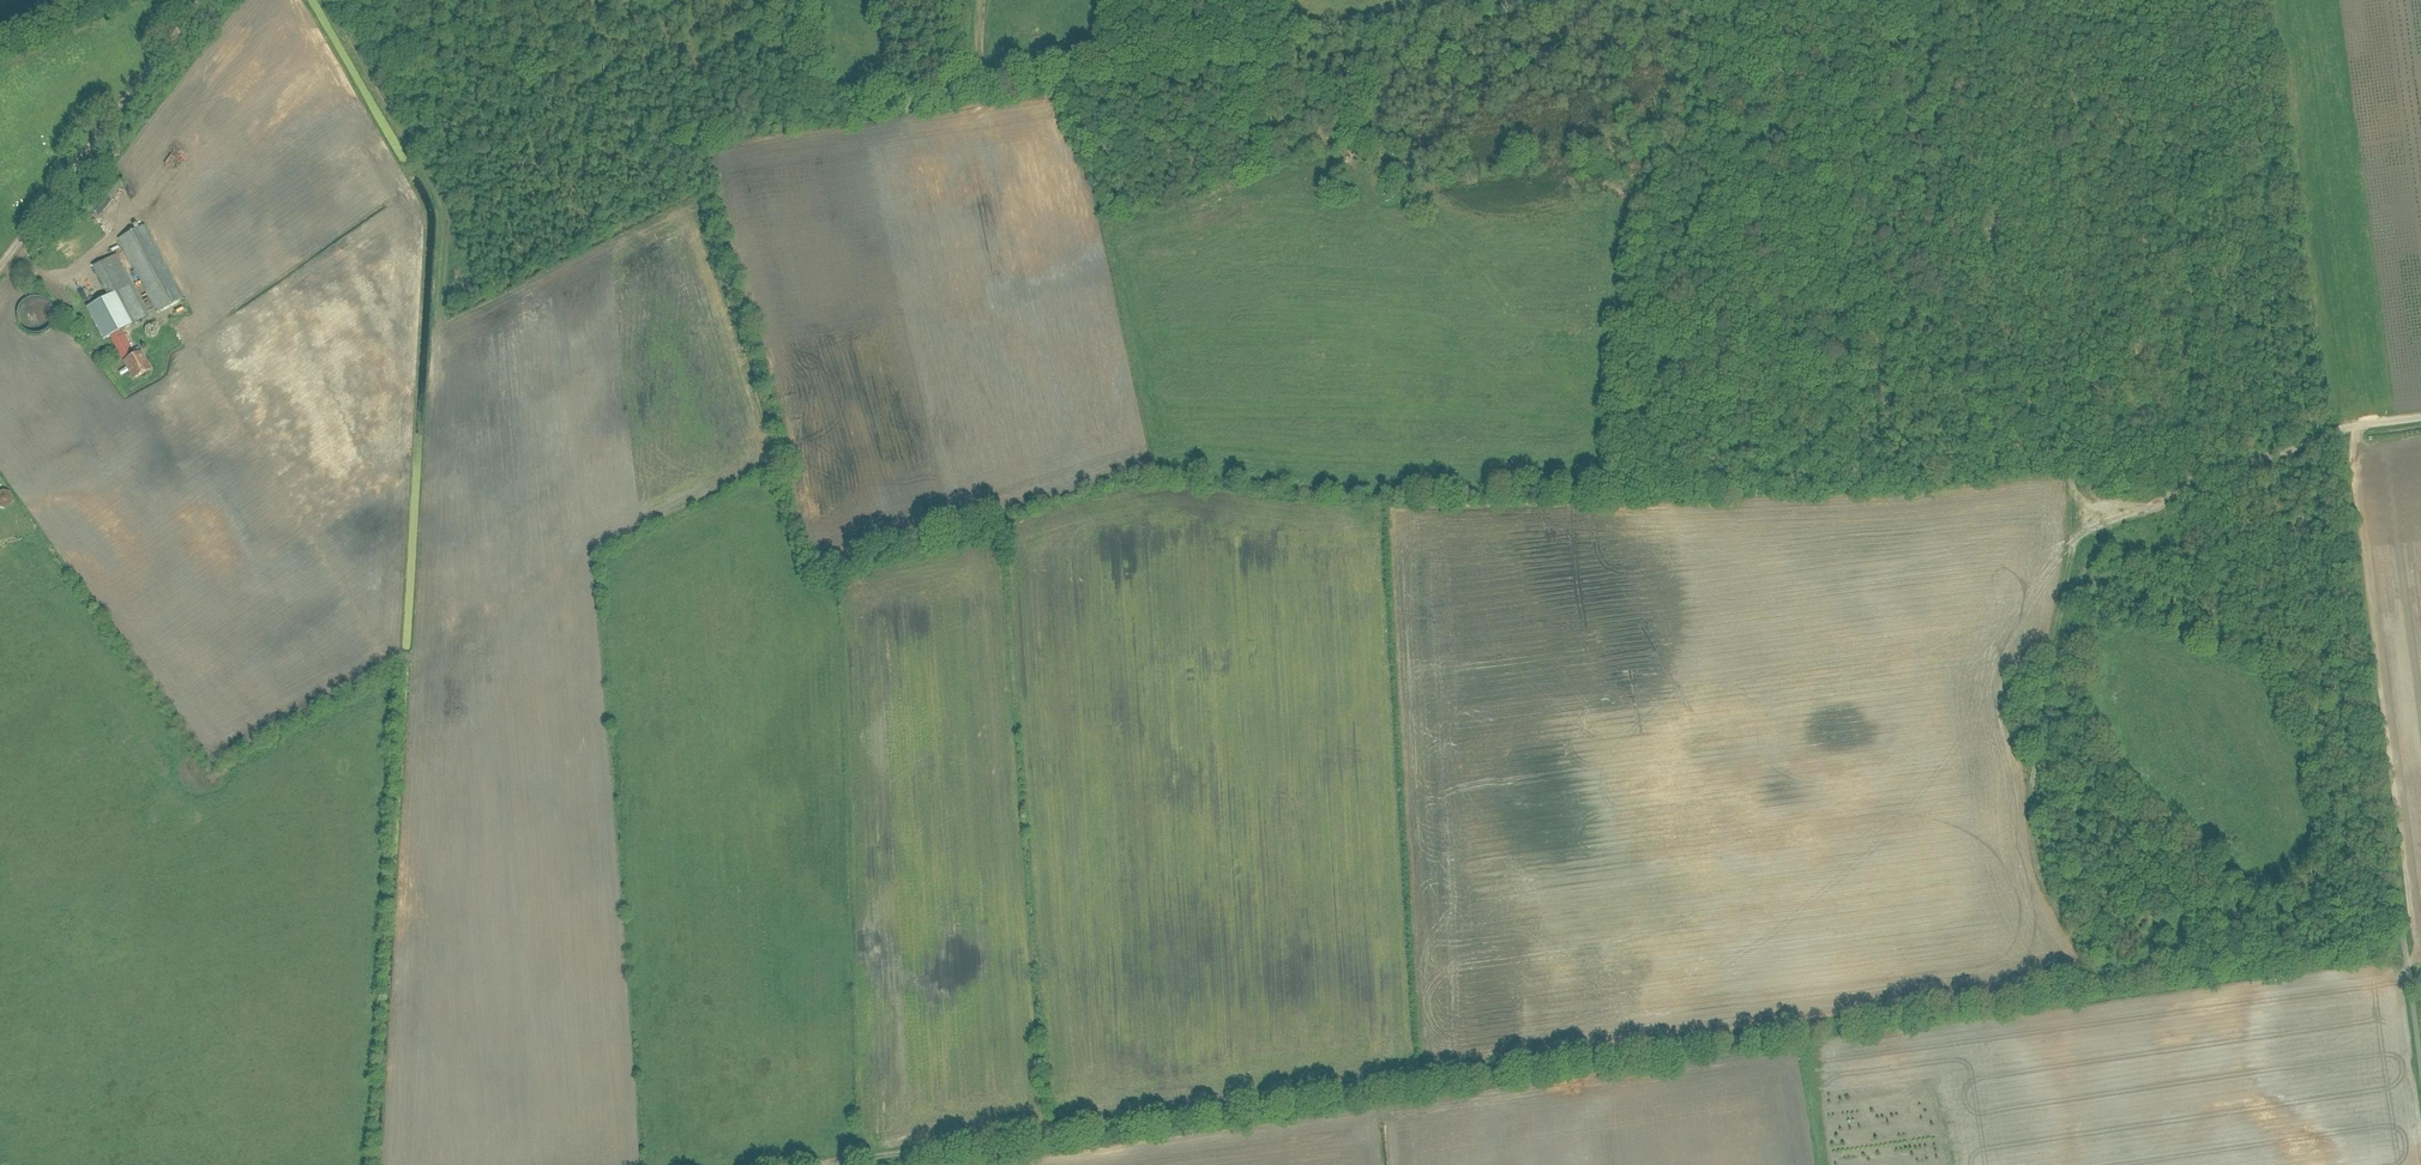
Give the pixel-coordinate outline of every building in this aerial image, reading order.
[(146,190),(157,176),(150,170),(139,184),(146,190)] [(99,207),(97,209),(99,212),(123,191),(115,182),(94,201),(99,207)] [(183,298),(144,226),(118,239),(157,312),(183,298)] [(149,316),(117,255),(93,268),(108,297),(87,308),(104,340),(111,337),(134,380),(151,371),(139,349),(134,352),(122,330),(149,316)] [(17,316),(19,323),(22,328),(27,332),(33,334),(39,334),(45,332),(49,328),(53,323),(54,317),(54,310),(51,305),(46,300),(40,298),(34,297),(27,299),(22,304),(18,309),(17,316)]
